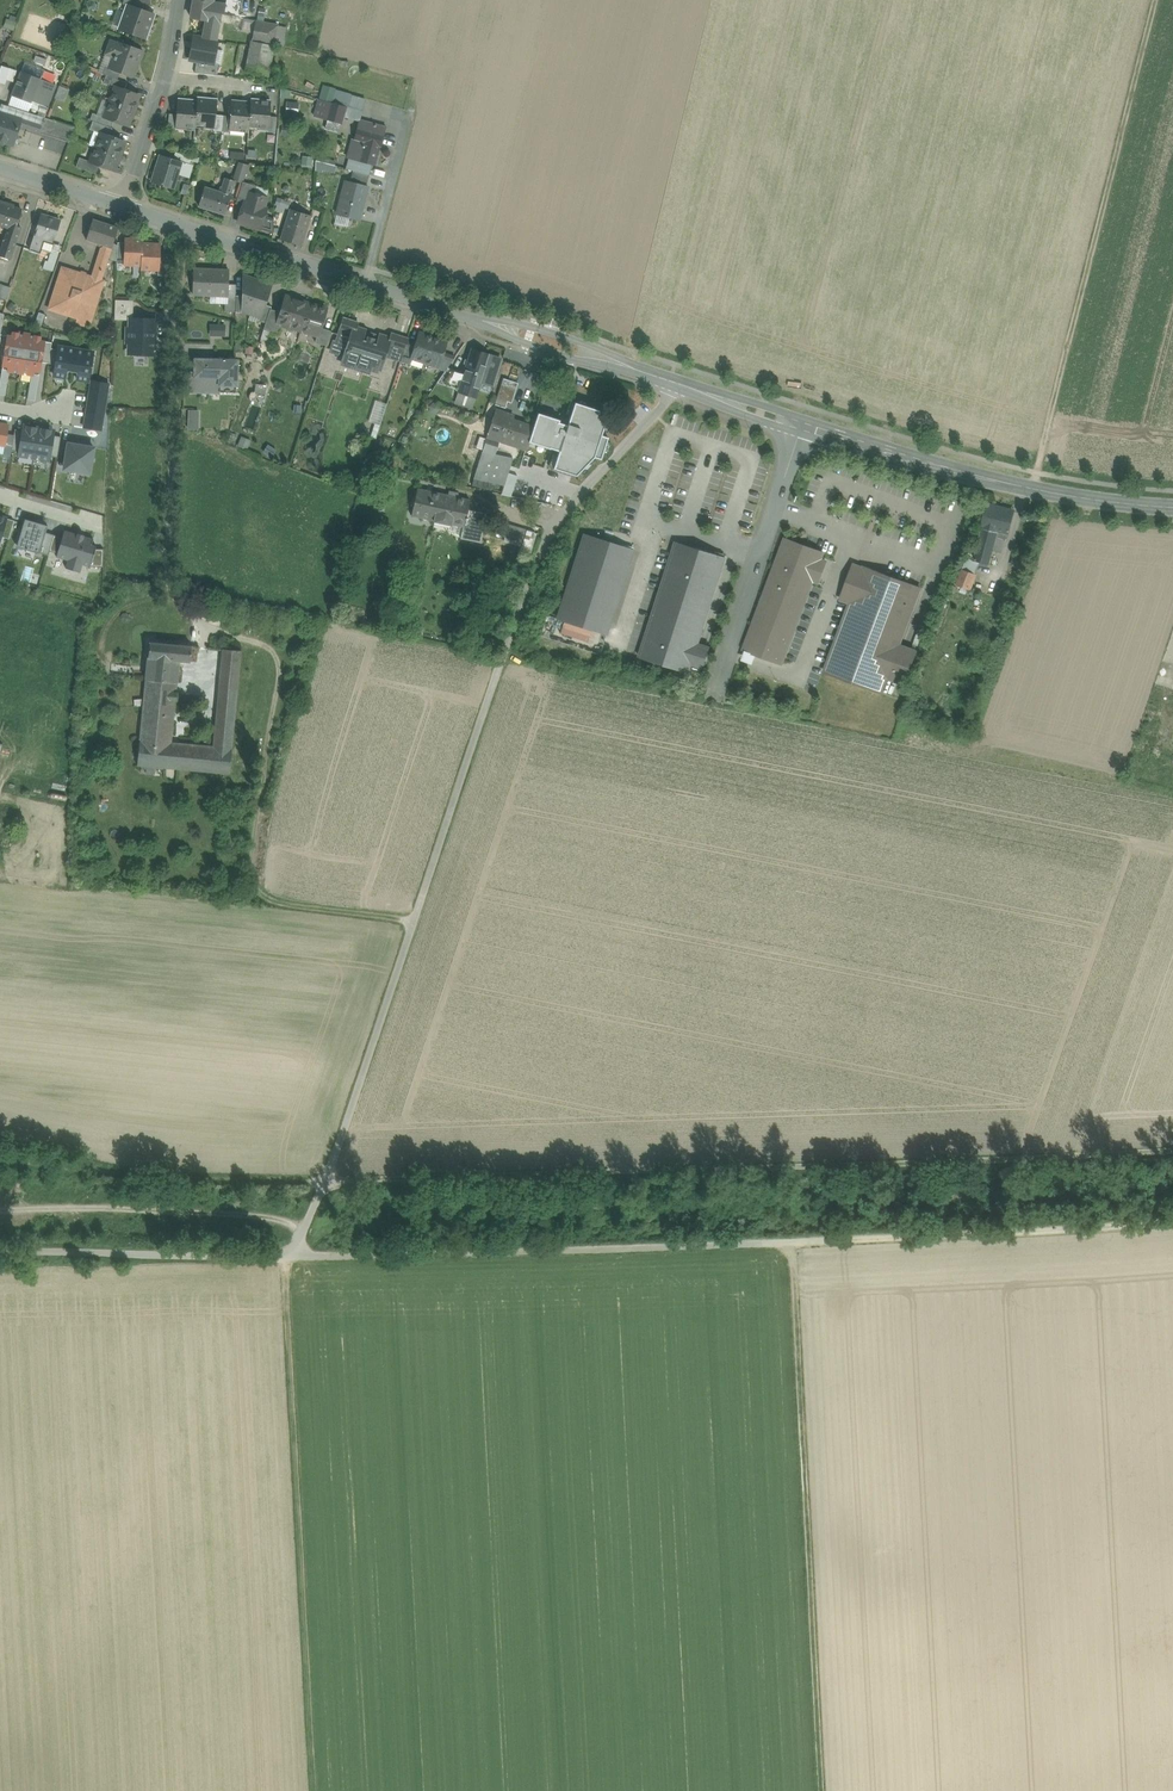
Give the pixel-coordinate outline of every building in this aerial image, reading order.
[(133,0),(124,0),(123,4),(127,6),(129,7),(129,6),(140,10),(142,3),(136,1),(133,0)] [(191,18),(206,20),(203,38),(216,41),(221,14),(223,14),(224,14),(226,5),(225,5),(213,3),(213,0),(194,0),(191,18)] [(225,5),(226,5),(224,14),(223,14),(223,15),(239,18),(242,0),(226,0),(225,5)] [(140,10),(129,6),(129,7),(127,6),(119,28),(147,37),(155,15),(140,10)] [(242,30),(252,31),(254,21),(244,19),(242,30)] [(8,21),(5,29),(14,32),(17,24),(10,21),(8,21)] [(279,25),(256,21),(244,77),(256,78),(260,56),(269,58),(272,46),(274,46),(279,25)] [(288,27),(279,25),(274,46),(284,48),(288,27)] [(194,38),(190,64),(215,68),(219,43),(194,38)] [(142,52),(110,40),(105,54),(114,57),(113,59),(111,67),(110,68),(120,72),(133,76),(142,52)] [(24,63),(21,71),(41,79),(45,71),(24,63)] [(120,72),(110,68),(111,67),(105,65),(101,74),(106,76),(118,80),(120,72)] [(41,79),(21,71),(12,96),(32,103),(41,80),(41,79)] [(118,80),(106,76),(104,83),(115,87),(116,87),(124,90),(127,83),(118,80)] [(52,84),(41,80),(32,103),(30,108),(38,111),(38,112),(39,112),(37,116),(45,118),(46,114),(49,107),(50,108),(51,106),(44,104),(48,94),(52,84)] [(52,84),(48,94),(53,96),(57,86),(52,84)] [(124,90),(116,87),(115,87),(110,102),(134,111),(137,104),(136,103),(139,95),(124,90)] [(48,94),(44,104),(51,106),(59,110),(63,100),(53,96),(48,94)] [(30,108),(32,103),(12,96),(7,106),(28,113),(30,108)] [(345,107),(315,98),(315,99),(319,100),(315,117),(327,121),(327,120),(340,124),(343,117),(345,107)] [(198,100),(178,99),(176,114),(176,124),(184,125),(184,127),(195,128),(198,100)] [(198,99),(196,125),(214,127),(217,101),(198,99)] [(272,101),(252,99),(251,103),(249,128),(268,130),(269,130),(270,116),(272,101)] [(251,103),(231,101),(230,116),(229,129),(230,129),(249,131),(249,128),(251,103)] [(134,111),(110,102),(104,118),(113,121),(128,126),(131,118),(132,119),(134,111)] [(45,118),(37,116),(28,113),(7,106),(1,104),(0,108),(0,112),(21,119),(19,126),(40,133),(45,118)] [(360,120),(363,111),(345,107),(343,117),(359,121),(360,120)] [(3,145),(6,143),(12,145),(13,144),(13,143),(17,144),(18,143),(20,139),(19,137),(16,136),(19,126),(21,119),(0,112),(0,144),(3,145)] [(104,118),(93,113),(90,120),(111,128),(113,121),(104,118)] [(176,114),(169,113),(167,130),(175,131),(176,124),(176,114)] [(222,131),(223,115),(216,115),(214,131),(222,131)] [(223,115),(222,131),(230,132),(230,129),(229,129),(230,116),(223,115)] [(277,117),(270,116),(269,130),(268,130),(267,132),(276,133),(277,117)] [(45,118),(40,133),(69,143),(75,128),(45,118)] [(338,133),(340,124),(327,120),(327,121),(325,129),(338,133)] [(386,127),(373,124),(373,123),(360,120),(359,121),(349,159),(355,160),(372,164),(374,165),(378,146),(381,147),(386,127)] [(111,128),(93,121),(90,130),(101,134),(101,133),(110,136),(113,129),(111,128)] [(110,136),(101,133),(101,134),(96,148),(120,157),(123,149),(122,149),(125,142),(110,136)] [(120,157),(96,148),(90,162),(99,166),(114,171),(116,164),(118,164),(120,157)] [(192,157),(175,152),(174,158),(181,160),(181,162),(190,165),(192,157)] [(161,154),(153,180),(173,186),(177,174),(181,162),(181,160),(174,158),(161,154)] [(303,156),(303,165),(312,166),(313,156),(303,156)] [(336,162),(317,157),(316,161),(335,166),(336,162)] [(90,162),(79,158),(76,167),(96,175),(99,166),(90,162)] [(349,159),(346,169),(353,171),(355,160),(349,159)] [(372,164),(355,160),(353,171),(369,175),(372,164)] [(190,165),(181,162),(177,174),(189,178),(193,166),(190,165)] [(247,166),(239,164),(234,180),(242,183),(247,166)] [(369,175),(353,171),(351,179),(367,183),(369,175)] [(235,183),(225,179),(222,188),(221,188),(219,192),(224,193),(231,195),(235,183)] [(368,187),(346,181),(337,215),(360,221),(368,187)] [(256,186),(243,182),(236,202),(243,205),(247,192),(254,194),(256,186)] [(219,192),(205,187),(199,207),(224,215),(231,195),(224,193),(219,192)] [(254,194),(247,192),(243,205),(238,222),(260,229),(264,216),(267,209),(264,208),(267,198),(254,194)] [(0,202),(0,226),(10,229),(14,230),(16,226),(21,211),(9,207),(10,205),(0,202)] [(310,217),(289,210),(280,240),(301,247),(310,217)] [(59,222),(40,216),(38,221),(35,220),(33,225),(36,226),(33,235),(44,238),(53,241),(59,222)] [(274,219),(264,216),(260,229),(273,234),(274,219)] [(119,228),(93,220),(86,240),(106,246),(111,248),(112,248),(119,228)] [(14,230),(10,229),(9,233),(8,232),(0,256),(10,259),(20,227),(16,226),(14,230)] [(44,238),(33,235),(29,248),(39,251),(44,238)] [(143,241),(125,240),(125,243),(124,264),(141,265),(142,265),(143,244),(143,241)] [(53,243),(51,250),(59,253),(61,246),(53,243)] [(125,243),(118,243),(117,264),(124,264),(125,243)] [(143,244),(142,265),(141,265),(141,269),(158,270),(159,270),(160,254),(161,245),(143,244)] [(92,278),(62,268),(49,309),(60,313),(63,314),(78,318),(76,323),(85,326),(86,321),(91,323),(104,281),(101,280),(111,248),(106,246),(105,247),(101,249),(92,278)] [(59,253),(51,250),(48,262),(55,264),(59,253)] [(167,255),(160,254),(159,270),(158,270),(158,276),(165,276),(166,276),(167,255)] [(48,262),(46,261),(44,268),(53,271),(55,264),(48,262)] [(229,271),(193,269),(193,270),(194,271),(194,283),(193,283),(192,295),(207,295),(228,296),(229,285),(229,271)] [(258,281),(244,277),(243,296),(242,311),(243,311),(250,313),(256,297),(253,296),(258,281)] [(270,285),(258,281),(253,296),(256,297),(250,313),(260,316),(264,305),(270,285)] [(236,285),(229,285),(228,296),(227,300),(235,300),(236,285)] [(7,300),(11,290),(0,286),(0,298),(7,300)] [(228,296),(207,295),(206,305),(225,306),(225,303),(227,303),(227,300),(228,296)] [(309,304),(286,296),(282,309),(278,310),(277,311),(281,312),(277,323),(281,324),(301,330),(309,304)] [(235,300),(227,300),(227,303),(225,303),(225,306),(224,312),(235,312),(235,300)] [(327,310),(309,304),(301,330),(317,335),(318,336),(321,328),(327,310)] [(271,307),(264,305),(260,316),(258,320),(259,321),(266,323),(270,309),(271,309),(271,307)] [(271,309),(270,309),(266,323),(263,330),(278,334),(281,324),(277,323),(281,312),(277,311),(271,309)] [(46,315),(39,312),(34,325),(41,327),(46,315)] [(359,324),(342,318),(332,351),(345,355),(354,327),(357,328),(359,324)] [(155,322),(132,321),(132,320),(131,320),(131,330),(128,330),(127,341),(136,342),(136,352),(154,353),(155,322)] [(211,336),(226,336),(226,324),(211,324),(211,336)] [(357,328),(354,327),(345,355),(343,364),(358,369),(358,368),(369,371),(372,361),(376,362),(381,364),(384,355),(389,339),(379,335),(376,344),(374,343),(375,339),(367,336),(366,340),(364,340),(366,331),(357,328)] [(331,331),(321,328),(318,336),(317,335),(315,342),(326,346),(331,331)] [(2,370),(21,372),(27,335),(13,333),(13,337),(8,336),(4,356),(2,370)] [(416,345),(411,358),(412,358),(425,362),(433,338),(419,333),(416,345)] [(27,335),(21,372),(39,375),(41,362),(45,342),(40,341),(41,337),(27,335)] [(408,340),(393,335),(392,339),(389,339),(384,355),(402,360),(408,342),(408,340)] [(446,342),(433,338),(425,362),(438,367),(443,353),(446,342)] [(52,343),(45,342),(41,362),(48,364),(51,349),(52,343)] [(416,345),(408,342),(402,360),(401,362),(410,365),(412,358),(411,358),(416,345)] [(235,346),(219,345),(219,352),(229,353),(235,354),(235,345),(235,346)] [(76,350),(58,347),(58,350),(55,365),(54,375),(66,377),(67,369),(73,370),(76,350)] [(51,349),(48,364),(55,365),(58,350),(51,349)] [(76,350),(73,370),(78,371),(77,379),(89,381),(94,353),(76,350)] [(459,390),(458,393),(476,398),(481,382),(489,355),(472,350),(469,359),(467,365),(464,374),(459,390)] [(455,357),(443,353),(438,367),(440,370),(445,371),(447,368),(455,357)] [(500,359),(489,355),(481,382),(492,386),(500,359)] [(190,373),(189,391),(236,393),(237,361),(195,360),(195,373),(190,373)] [(464,374),(447,368),(445,371),(437,383),(459,390),(464,374)] [(518,383),(504,379),(495,405),(505,408),(507,402),(512,403),(518,383)] [(91,381),(89,394),(107,397),(109,384),(91,381)] [(266,393),(267,385),(257,383),(255,391),(266,393)] [(472,409),(476,398),(458,393),(455,404),(472,409)] [(89,394),(88,403),(106,406),(107,397),(89,394)] [(376,400),(370,421),(380,424),(387,403),(376,400)] [(106,406),(88,403),(86,411),(104,414),(106,406)] [(608,414),(575,403),(575,404),(573,403),(572,407),(573,408),(561,447),(554,468),(576,476),(586,465),(594,457),(608,414)] [(189,410),(189,429),(200,429),(200,410),(189,410)] [(514,416),(496,410),(487,437),(499,441),(500,437),(517,443),(516,446),(526,449),(526,450),(529,442),(528,442),(533,427),(513,420),(514,416)] [(104,414),(86,411),(85,419),(103,422),(104,414)] [(569,423),(537,413),(533,427),(528,442),(529,442),(539,445),(540,441),(550,444),(561,447),(569,423)] [(103,422),(85,419),(84,428),(102,430),(103,422)] [(9,425),(0,423),(0,445),(5,446),(9,425)] [(34,458),(39,428),(23,426),(22,430),(19,452),(18,455),(34,458)] [(54,435),(55,431),(39,428),(34,458),(50,460),(50,457),(54,435)] [(19,452),(22,430),(15,429),(12,451),(19,452)] [(61,437),(54,435),(50,457),(58,458),(61,437)] [(487,437),(482,451),(494,454),(499,441),(487,437)] [(66,441),(64,473),(95,475),(97,442),(66,441)] [(539,445),(529,442),(526,450),(526,449),(522,460),(543,467),(550,444),(540,441),(539,445)] [(494,454),(482,451),(474,479),(504,485),(508,473),(510,466),(511,466),(513,458),(494,454)] [(543,467),(522,460),(520,469),(525,470),(541,475),(543,467)] [(511,466),(510,466),(508,473),(522,477),(525,470),(520,469),(511,466)] [(508,473),(504,485),(501,495),(553,506),(559,489),(522,477),(508,473)] [(434,521),(440,494),(417,489),(411,516),(434,521)] [(470,501),(440,494),(434,521),(463,528),(464,528),(467,511),(470,501)] [(1013,513),(987,507),(982,528),(998,532),(996,541),(1005,543),(1013,513)] [(486,516),(467,511),(464,528),(463,528),(460,538),(480,543),(486,520),(485,520),(486,516)] [(15,521),(7,519),(2,537),(9,539),(15,521)] [(25,519),(17,547),(40,554),(46,533),(48,526),(25,519)] [(526,531),(506,526),(502,539),(522,544),(526,531)] [(998,532),(982,528),(975,559),(974,562),(990,566),(993,552),(996,541),(998,532)] [(57,554),(56,557),(68,561),(66,568),(80,573),(83,565),(90,567),(96,549),(97,546),(92,545),(94,539),(84,536),(84,535),(83,535),(83,538),(78,537),(79,534),(77,533),(77,534),(64,531),(62,537),(57,554)] [(534,534),(526,531),(522,544),(520,551),(528,553),(534,534)] [(46,533),(40,554),(48,556),(49,551),(54,535),(46,533)] [(49,551),(57,554),(62,537),(54,535),(49,551)] [(633,550),(585,535),(558,619),(606,634),(633,550)] [(789,541),(785,539),(744,650),(745,650),(756,654),(782,664),(813,582),(821,559),(823,554),(789,541)] [(1005,543),(996,541),(993,552),(1003,554),(1005,543)] [(725,558),(676,542),(639,657),(689,673),(691,664),(696,649),(725,558)] [(96,549),(90,567),(103,567),(104,549),(96,549)] [(1016,557),(1014,567),(1023,569),(1025,559),(1016,557)] [(821,559),(813,582),(818,584),(826,561),(821,559)] [(967,559),(957,586),(969,591),(979,564),(967,559)] [(841,600),(850,603),(863,569),(853,565),(841,600)] [(850,603),(824,672),(881,693),(887,678),(899,645),(920,588),(864,567),(863,569),(850,603)] [(191,646),(150,643),(148,657),(146,681),(177,684),(180,661),(190,662),(191,646)] [(916,652),(899,645),(887,678),(904,685),(916,652)] [(696,649),(691,664),(703,668),(708,653),(696,649)] [(753,665),(756,654),(745,650),(741,661),(753,665)] [(177,684),(146,681),(137,765),(164,768),(167,742),(172,743),(177,684)] [(172,743),(167,742),(164,768),(229,775),(232,749),(172,743)]
